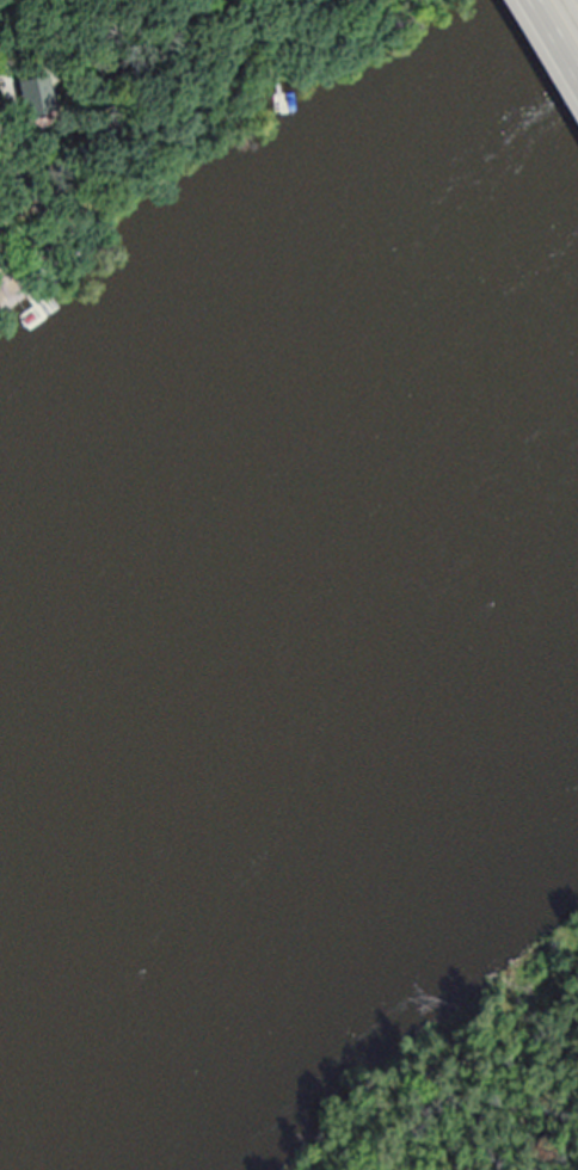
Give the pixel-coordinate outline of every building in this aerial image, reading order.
[(41,119),(57,114),(45,78),(29,83),(41,119)]
